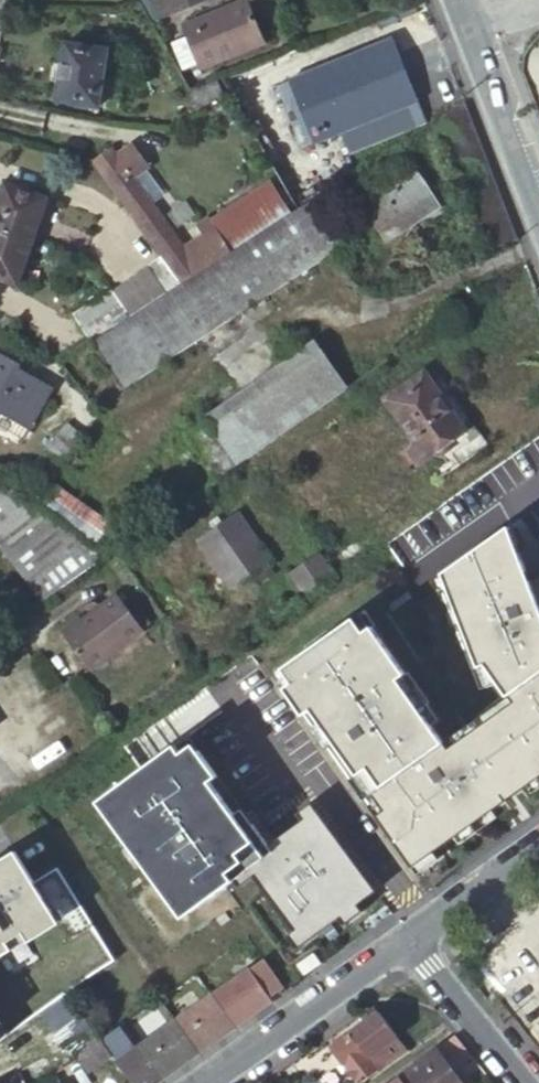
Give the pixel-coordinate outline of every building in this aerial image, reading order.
[(136,1),(150,25),(157,22),(148,0),(140,0),(136,1)] [(185,0),(148,0),(157,22),(189,10),(185,0)] [(180,27),(184,38),(195,66),(197,72),(261,46),(245,2),(180,27)] [(195,66),(184,38),(170,44),(180,72),(195,66)] [(390,38),(274,86),(301,149),(337,134),(346,154),(424,122),(415,101),(390,38)] [(66,44),(56,103),(99,110),(108,51),(66,44)] [(514,243),(460,101),(433,119),(484,255),(514,243)] [(108,151),(92,164),(161,260),(181,286),(198,275),(178,248),(131,182),(148,169),(131,146),(114,159),(108,151)] [(416,171),(364,206),(387,241),(407,227),(404,222),(436,201),(416,171)] [(32,244),(49,200),(2,183),(0,188),(0,232),(32,244)] [(286,217),(266,187),(200,230),(222,259),(286,217)] [(222,259),(198,275),(181,286),(166,296),(131,320),(91,346),(122,394),(334,252),(345,245),(313,198),(295,211),(286,217),(222,259)] [(0,232),(0,282),(15,288),(32,244),(0,232)] [(181,286),(161,260),(148,270),(166,296),(181,286)] [(131,320),(166,296),(148,270),(113,293),(131,320)] [(113,293),(112,291),(72,317),(91,346),(131,320),(113,293)] [(24,430),(47,392),(13,372),(17,366),(2,358),(0,360),(0,416),(24,430)] [(237,469),(328,406),(297,362),(206,424),(207,425),(237,469)] [(422,376),(384,402),(412,444),(403,451),(415,468),(462,435),(448,415),(422,376)] [(462,435),(415,468),(427,485),(474,453),(483,446),(458,409),(448,415),(462,435)] [(216,484),(237,469),(207,425),(185,439),(216,484)] [(0,483),(0,548),(42,604),(105,560),(28,504),(0,483)] [(237,515),(196,543),(230,592),(271,564),(237,515)] [(444,574),(469,675),(476,673),(489,692),(503,712),(469,736),(470,737),(513,798),(517,795),(538,779),(538,578),(531,581),(524,584),(520,574),(527,572),(511,527),(444,574)] [(304,601),(333,581),(315,555),(287,575),(304,601)] [(531,581),(527,572),(520,574),(524,584),(531,581)] [(79,623),(62,636),(88,674),(143,635),(118,599),(81,625),(79,623)] [(352,622),(345,627),(355,641),(362,636),(352,622)] [(355,641),(345,627),(281,672),(292,686),(284,691),(303,718),(311,713),(320,725),(333,743),(357,777),(383,813),(376,819),(412,869),(434,854),(456,838),(482,820),(513,798),(470,737),(439,759),(422,734),(429,730),(417,713),(410,718),(389,689),(396,684),(362,636),(355,641)] [(274,677),(284,691),(292,686),(281,672),(274,677)] [(476,673),(469,675),(474,696),(489,692),(476,673)] [(396,684),(389,689),(410,718),(417,713),(396,684)] [(275,691),(249,709),(292,770),(318,752),(275,691)] [(320,725),(312,731),(325,749),(333,743),(320,725)] [(200,749),(195,742),(182,751),(187,759),(200,749)] [(189,916),(247,872),(303,946),(376,891),(315,810),(271,843),(254,821),(253,822),(254,823),(248,828),(236,812),(212,780),(220,775),(200,749),(187,759),(182,751),(176,744),(141,770),(123,746),(121,748),(139,771),(106,797),(109,800),(118,812),(111,817),(107,820),(171,905),(178,900),(188,914),(189,916)] [(357,777),(350,782),(376,819),(383,813),(357,777)] [(517,795),(521,801),(538,789),(538,779),(517,795)] [(109,800),(102,806),(111,817),(118,812),(109,800)] [(244,807),(236,812),(248,828),(254,823),(253,822),(254,821),(244,807)] [(482,820),(456,838),(461,845),(487,826),(482,820)] [(113,961),(56,868),(33,883),(14,852),(0,861),(0,1041),(38,1013),(66,994),(113,961)] [(434,854),(412,869),(417,876),(439,860),(434,854)] [(178,900),(171,905),(182,919),(188,914),(178,900)] [(322,948),(306,959),(313,969),(329,958),(322,948)] [(266,1001),(279,992),(258,963),(245,972),(266,1001)] [(234,1029),(268,1004),(266,1001),(245,972),(210,996),(234,1029)] [(66,994),(38,1013),(63,1050),(67,1047),(87,1075),(111,1059),(99,1042),(66,994)] [(210,996),(173,1022),(196,1055),(234,1029),(210,996)] [(395,997),(377,1011),(395,1034),(408,1050),(444,1024),(429,1005),(411,1018),(395,997)] [(364,1021),(328,1047),(354,1082),(363,1082),(408,1050),(395,1034),(377,1011),(364,1021)] [(136,1048),(159,1081),(196,1055),(173,1022),(136,1048)] [(455,1037),(438,1050),(453,1070),(471,1057),(455,1037)] [(113,1063),(128,1082),(156,1082),(159,1081),(136,1048),(113,1063)] [(438,1050),(401,1077),(405,1082),(462,1082),(453,1070),(438,1050)]
